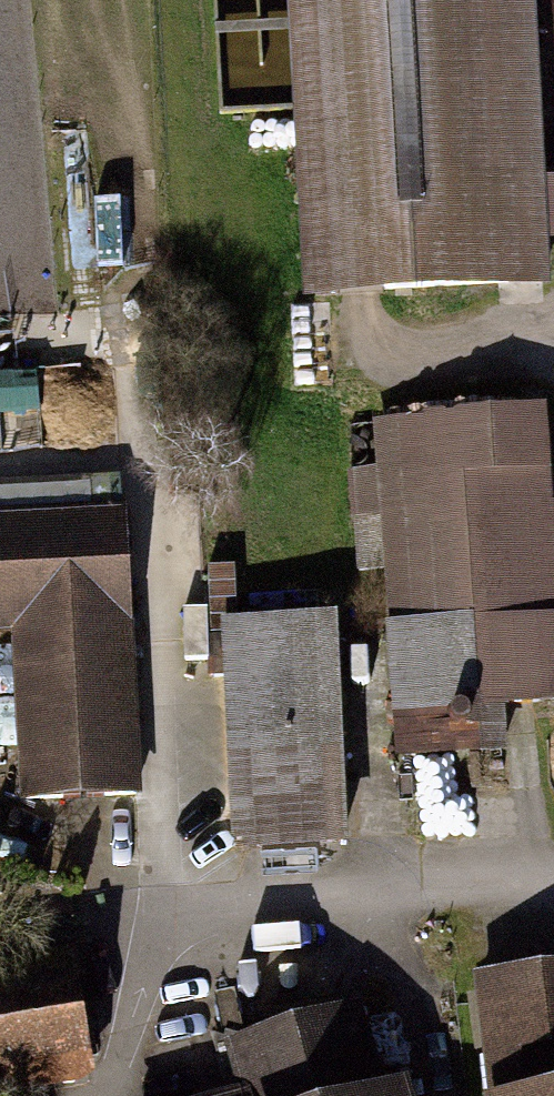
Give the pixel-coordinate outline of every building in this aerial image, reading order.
[(273,303),(510,291),(495,0),(178,0),(185,130),(265,126),(273,303)] [(553,164),(553,0),(545,0),(553,164)] [(0,377),(0,420),(45,418),(44,376),(0,377)] [(380,424),(383,475),(352,477),(358,570),(390,568),(400,711),(553,700),(553,612),(540,413),(380,424)] [(0,517),(0,628),(16,627),(26,801),(136,795),(120,510),(0,517)] [(348,842),(333,625),(237,632),(252,849),(348,842)] [(0,972),(0,1084),(81,1072),(64,963),(0,972)] [(479,974),(494,1095),(553,1095),(553,965),(479,974)] [(236,1095),(381,1095),(357,1010),(232,1045),(246,1093),(236,1095)]
